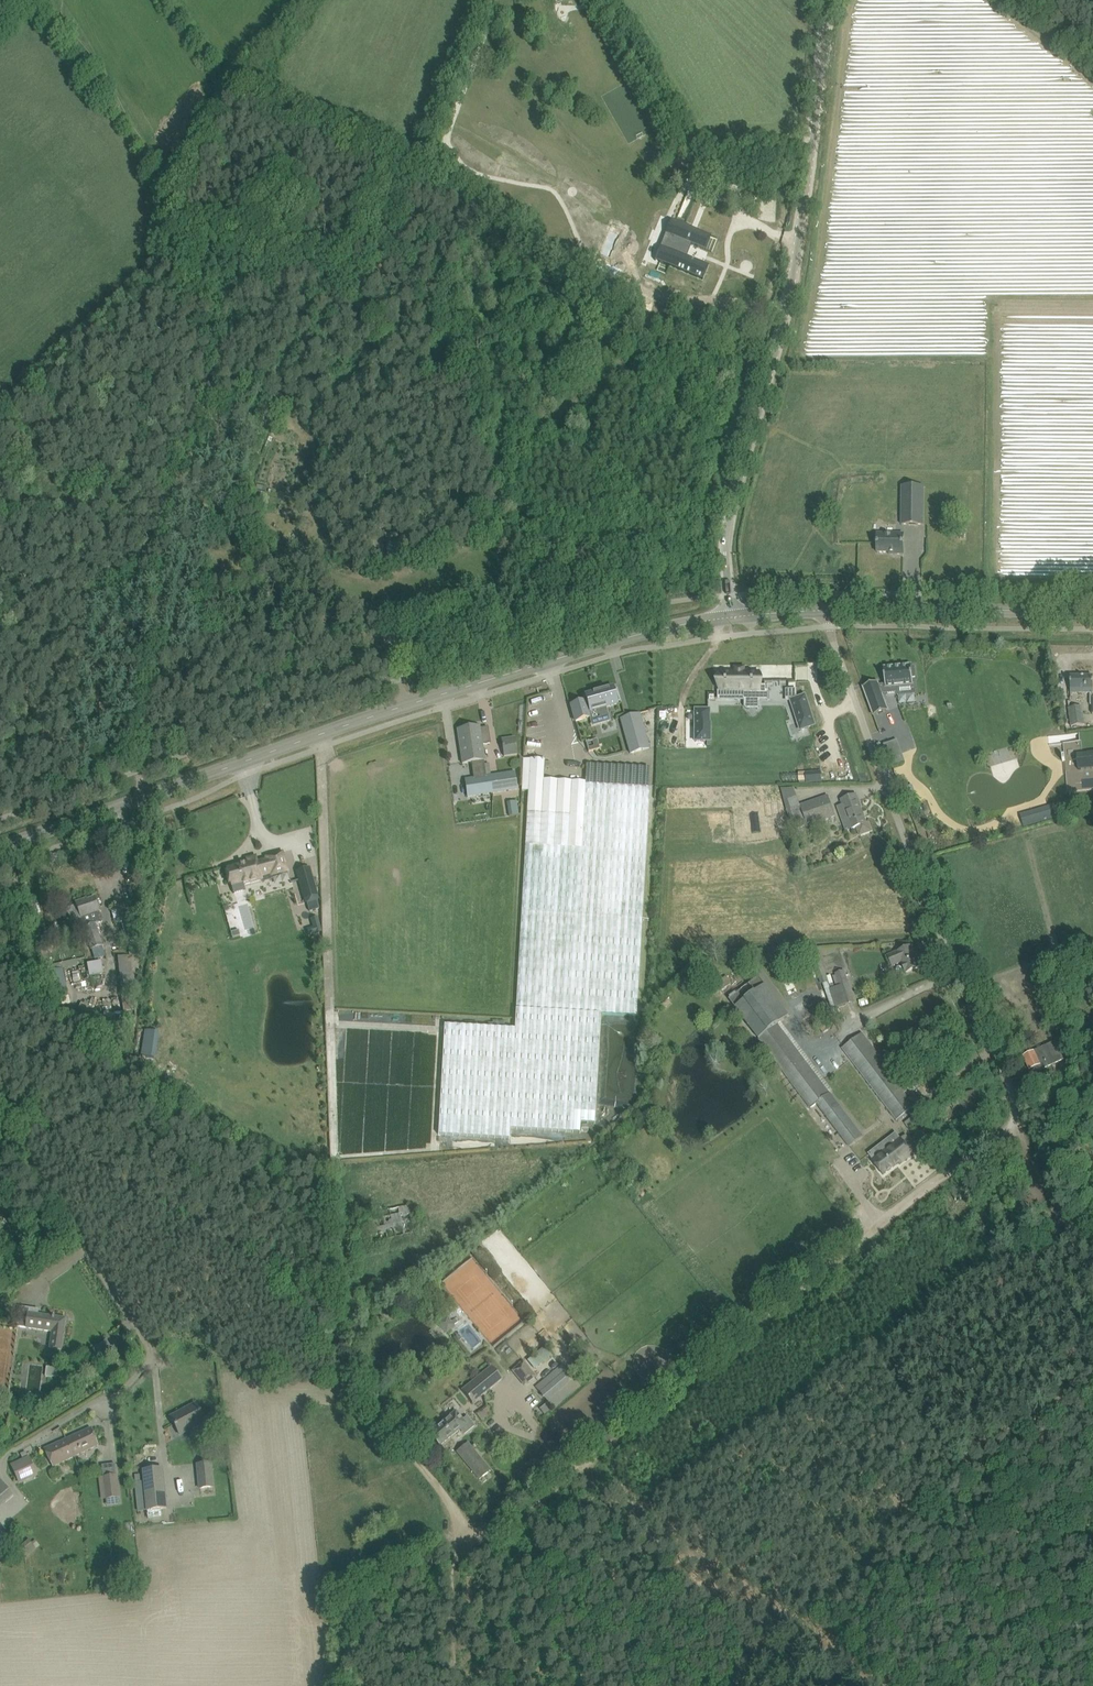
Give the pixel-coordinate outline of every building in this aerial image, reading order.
[(701,214),(704,205),(686,200),(684,209),(701,214)] [(670,236),(659,262),(703,279),(709,265),(687,256),(684,255),(685,252),(688,243),(691,245),(705,250),(711,235),(696,229),(692,228),(671,219),(670,221),(671,222),(666,234),(670,236)] [(924,525),(924,487),(902,486),(902,525),(924,525)] [(903,554),(904,534),(877,534),(877,552),(894,553),(894,554),(903,554)] [(385,548),(388,563),(402,560),(399,545),(385,548)] [(913,685),(913,677),(915,677),(914,667),(912,667),(911,665),(884,668),(886,685),(879,685),(882,693),(898,692),(898,696),(915,694),(914,685),(913,685)] [(734,673),(734,698),(743,698),(767,698),(767,685),(760,685),(760,673),(744,673),(743,673),(743,671),(736,671),(736,673),(734,673)] [(718,691),(718,698),(734,698),(734,673),(720,673),(720,691),(718,691)] [(1071,676),(1071,689),(1075,689),(1075,693),(1090,693),(1090,705),(1092,705),(1092,714),(1092,676),(1071,676)] [(878,682),(863,687),(874,716),(888,711),(882,693),(879,685),(878,682)] [(587,700),(571,704),(576,722),(590,718),(589,717),(607,712),(608,712),(607,708),(619,705),(617,701),(620,700),(618,693),(615,694),(613,687),(585,695),(587,700)] [(786,689),(786,702),(791,701),(801,730),(815,726),(806,696),(797,699),(797,689),(786,689)] [(695,709),(695,741),(710,741),(710,710),(695,709)] [(621,719),(630,754),(650,748),(640,714),(621,719)] [(1083,714),(1070,716),(1071,727),(1085,725),(1083,714)] [(480,726),(457,729),(459,740),(463,764),(471,763),(474,778),(487,776),(484,761),(485,761),(483,744),(490,743),(488,727),(480,729),(480,726)] [(1079,755),(1081,770),(1092,769),(1092,732),(1081,733),(1083,755),(1079,755)] [(517,754),(515,738),(502,740),(504,756),(517,754)] [(905,763),(901,753),(888,758),(891,768),(905,763)] [(528,791),(516,1009),(515,1029),(445,1025),(439,1134),(509,1138),(510,1128),(580,1132),(581,1122),(595,1123),(601,1013),(637,1015),(649,786),(544,780),(545,760),(524,759),(522,791),(528,791)] [(474,778),(465,779),(468,797),(518,790),(515,772),(487,776),(474,778)] [(821,772),(806,773),(807,783),(822,782),(821,772)] [(904,788),(901,789),(909,809),(912,807),(920,804),(913,785),(904,788)] [(857,827),(860,835),(871,831),(868,822),(866,823),(858,800),(856,795),(842,800),(844,806),(838,808),(846,831),(857,827)] [(807,826),(835,816),(828,796),(801,807),(797,797),(787,800),(791,811),(787,813),(789,820),(794,818),(798,829),(807,826)] [(507,802),(509,815),(519,814),(517,801),(507,802)] [(1052,805),(1019,814),(1023,826),(1055,817),(1052,805)] [(288,871),(283,852),(266,857),(266,859),(257,862),(256,856),(246,859),(247,862),(224,868),(225,872),(223,873),(226,885),(228,884),(231,894),(243,891),(242,885),(263,880),(262,877),(271,874),(271,876),(288,871)] [(318,900),(312,876),(300,879),(306,903),(307,903),(309,911),(319,908),(317,900),(318,900)] [(83,900),(75,903),(76,905),(82,922),(91,949),(102,946),(95,925),(103,922),(99,911),(95,898),(87,900),(83,902),(83,900)] [(131,901),(116,905),(117,908),(122,923),(125,935),(140,930),(131,901)] [(141,934),(127,939),(129,947),(144,942),(141,934)] [(102,946),(91,949),(95,959),(106,956),(102,946)] [(906,973),(911,971),(921,967),(912,946),(888,956),(892,966),(901,962),(906,973)] [(46,948),(40,949),(43,964),(49,963),(46,948)] [(135,989),(134,955),(122,956),(122,989),(135,989)] [(60,969),(81,964),(79,957),(59,963),(60,969)] [(102,967),(88,969),(90,976),(103,974),(102,967)] [(63,969),(47,973),(53,1000),(69,996),(63,969)] [(840,986),(830,989),(836,1009),(841,1007),(845,1006),(854,1003),(851,992),(844,971),(836,974),(840,986)] [(759,977),(729,1000),(759,1039),(803,1098),(811,1108),(817,1104),(847,1144),(861,1134),(830,1094),(830,1093),(803,1058),(778,1025),(780,1023),(789,1016),(759,977)] [(134,991),(121,993),(123,1004),(134,1003),(136,1002),(134,991)] [(77,1008),(70,1019),(92,1031),(102,1013),(81,1002),(78,1008),(77,1008)] [(160,1054),(160,1030),(144,1030),(143,1054),(160,1054)] [(842,1049),(896,1120),(908,1112),(915,1121),(924,1114),(917,1105),(915,1107),(905,1093),(907,1091),(863,1033),(842,1049)] [(1034,1073),(1044,1068),(1063,1059),(1057,1047),(1047,1052),(1044,1047),(1026,1056),(1028,1062),(1026,1063),(1030,1070),(1032,1069),(1034,1073)] [(928,1055),(920,1059),(925,1068),(933,1064),(928,1055)] [(927,1127),(920,1132),(931,1146),(938,1140),(927,1127)] [(882,1148),(884,1150),(885,1152),(877,1157),(877,1158),(873,1161),(883,1175),(899,1163),(900,1165),(913,1155),(912,1153),(916,1150),(916,1149),(906,1136),(892,1146),(889,1143),(882,1148)] [(409,1234),(415,1233),(409,1206),(366,1215),(365,1211),(354,1213),(356,1222),(356,1223),(367,1220),(372,1243),(402,1236),(409,1234)] [(39,1309),(29,1308),(28,1308),(26,1328),(52,1331),(50,1348),(61,1350),(66,1318),(55,1317),(55,1316),(53,1316),(53,1317),(38,1315),(39,1309)] [(447,1315),(437,1324),(446,1334),(456,1325),(455,1324),(458,1321),(455,1318),(452,1321),(447,1315)] [(94,1350),(98,1356),(110,1348),(106,1341),(94,1350)] [(513,1371),(526,1385),(538,1374),(525,1360),(513,1371)] [(562,1364),(539,1383),(558,1406),(581,1386),(562,1364)] [(472,1403),(502,1379),(491,1366),(462,1390),(472,1403)] [(45,1377),(57,1378),(58,1368),(47,1367),(45,1377)] [(178,1431),(186,1427),(188,1430),(205,1421),(196,1404),(170,1417),(178,1431)] [(467,1417),(463,1420),(456,1411),(449,1417),(448,1415),(444,1418),(445,1420),(429,1433),(439,1446),(460,1429),(465,1434),(475,1426),(467,1417)] [(73,1453),(74,1456),(99,1445),(91,1428),(66,1439),(72,1454),(73,1453)] [(52,1467),(74,1456),(73,1453),(72,1454),(66,1439),(44,1449),(52,1467)] [(480,1479),(490,1470),(468,1443),(457,1452),(480,1479)] [(29,1456),(28,1456),(26,1451),(21,1454),(23,1459),(20,1460),(11,1464),(13,1471),(16,1477),(17,1478),(35,1470),(29,1456)] [(147,1511),(166,1509),(162,1468),(143,1470),(145,1493),(139,1493),(141,1509),(147,1509),(147,1511)] [(212,1468),(196,1469),(199,1490),(215,1488),(212,1468)] [(102,1476),(105,1500),(120,1498),(117,1475),(102,1476)] [(14,1496),(0,1480),(0,1508),(14,1496)] [(26,1558),(36,1549),(28,1540),(18,1549),(26,1558)]
